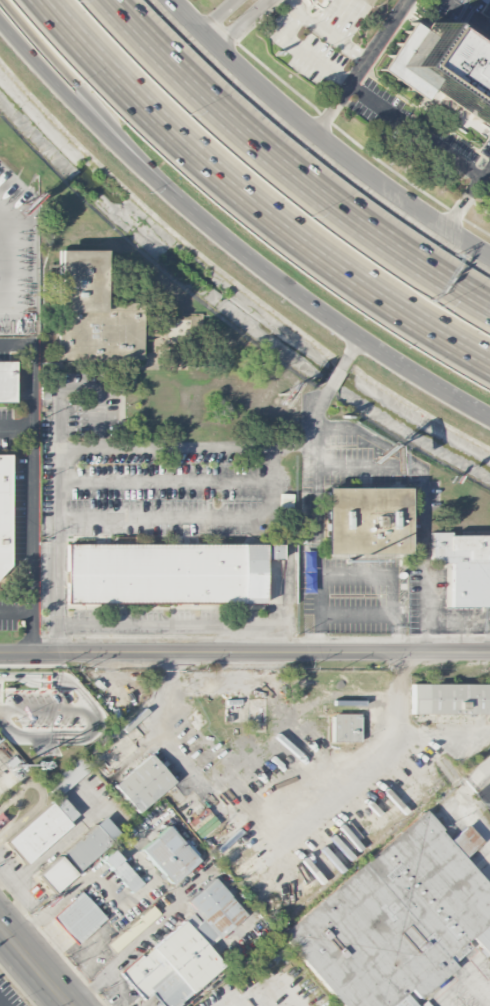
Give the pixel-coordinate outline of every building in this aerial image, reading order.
[(321,8),(310,0),(326,0),(321,8)] [(481,43),(489,50),(489,121),(481,114),(476,121),(429,88),(421,99),(377,69),(411,21),(421,28),(426,21),(473,54),(481,43)] [(140,359),(141,304),(102,303),(102,250),(58,250),(57,359),(140,359)] [(12,402),(13,363),(0,363),(0,402),(12,402)] [(9,586),(8,454),(0,454),(0,586),(9,586)] [(404,488),(324,489),(325,555),(405,554),(404,488)] [(429,535),(429,564),(450,564),(450,608),(489,607),(489,535),(429,535)] [(262,605),(262,558),(279,558),(279,545),(67,544),(66,604),(262,605)] [(484,715),(484,700),(489,700),(489,685),(411,684),(411,714),(484,715)] [(359,743),(359,715),(332,714),(331,742),(359,743)] [(113,785),(136,813),(174,781),(150,753),(113,785)] [(59,793),(90,768),(80,756),(47,783),(58,797),(3,841),(21,865),(79,819),(59,793)] [(340,1005),(432,1005),(424,998),(456,970),(451,964),(473,949),(466,940),(489,916),(489,888),(422,807),(279,931),(340,1005)] [(120,836),(104,816),(60,851),(76,871),(120,836)] [(169,884),(198,860),(168,824),(139,849),(169,884)] [(129,893),(141,882),(111,849),(100,859),(129,893)] [(33,877),(50,895),(74,873),(57,855),(33,877)] [(141,998),(147,993),(157,1005),(172,1005),(222,968),(205,945),(243,916),(214,878),(185,900),(194,912),(119,970),(141,998)] [(75,944),(105,919),(81,891),(51,916),(75,944)]
